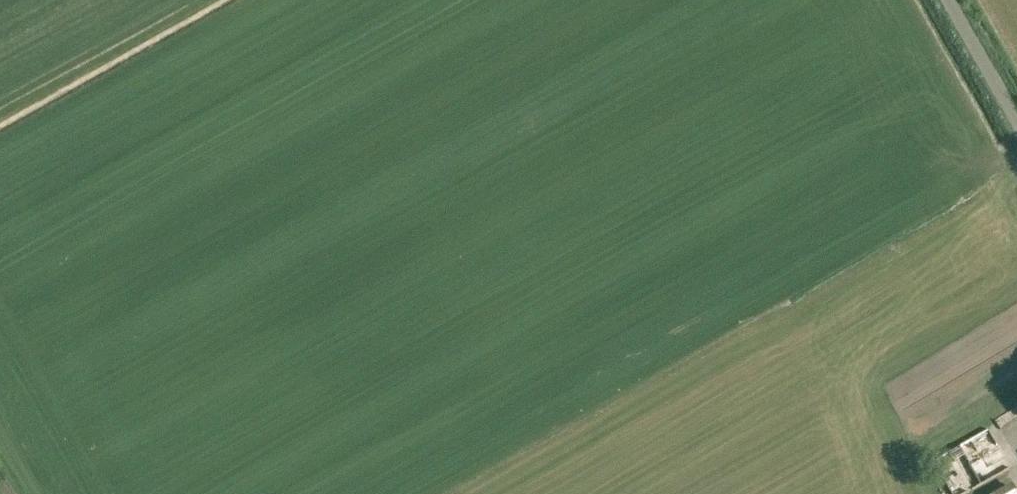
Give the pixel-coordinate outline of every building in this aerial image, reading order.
[(1012,484),(995,493),(1016,493),(1012,484)]
